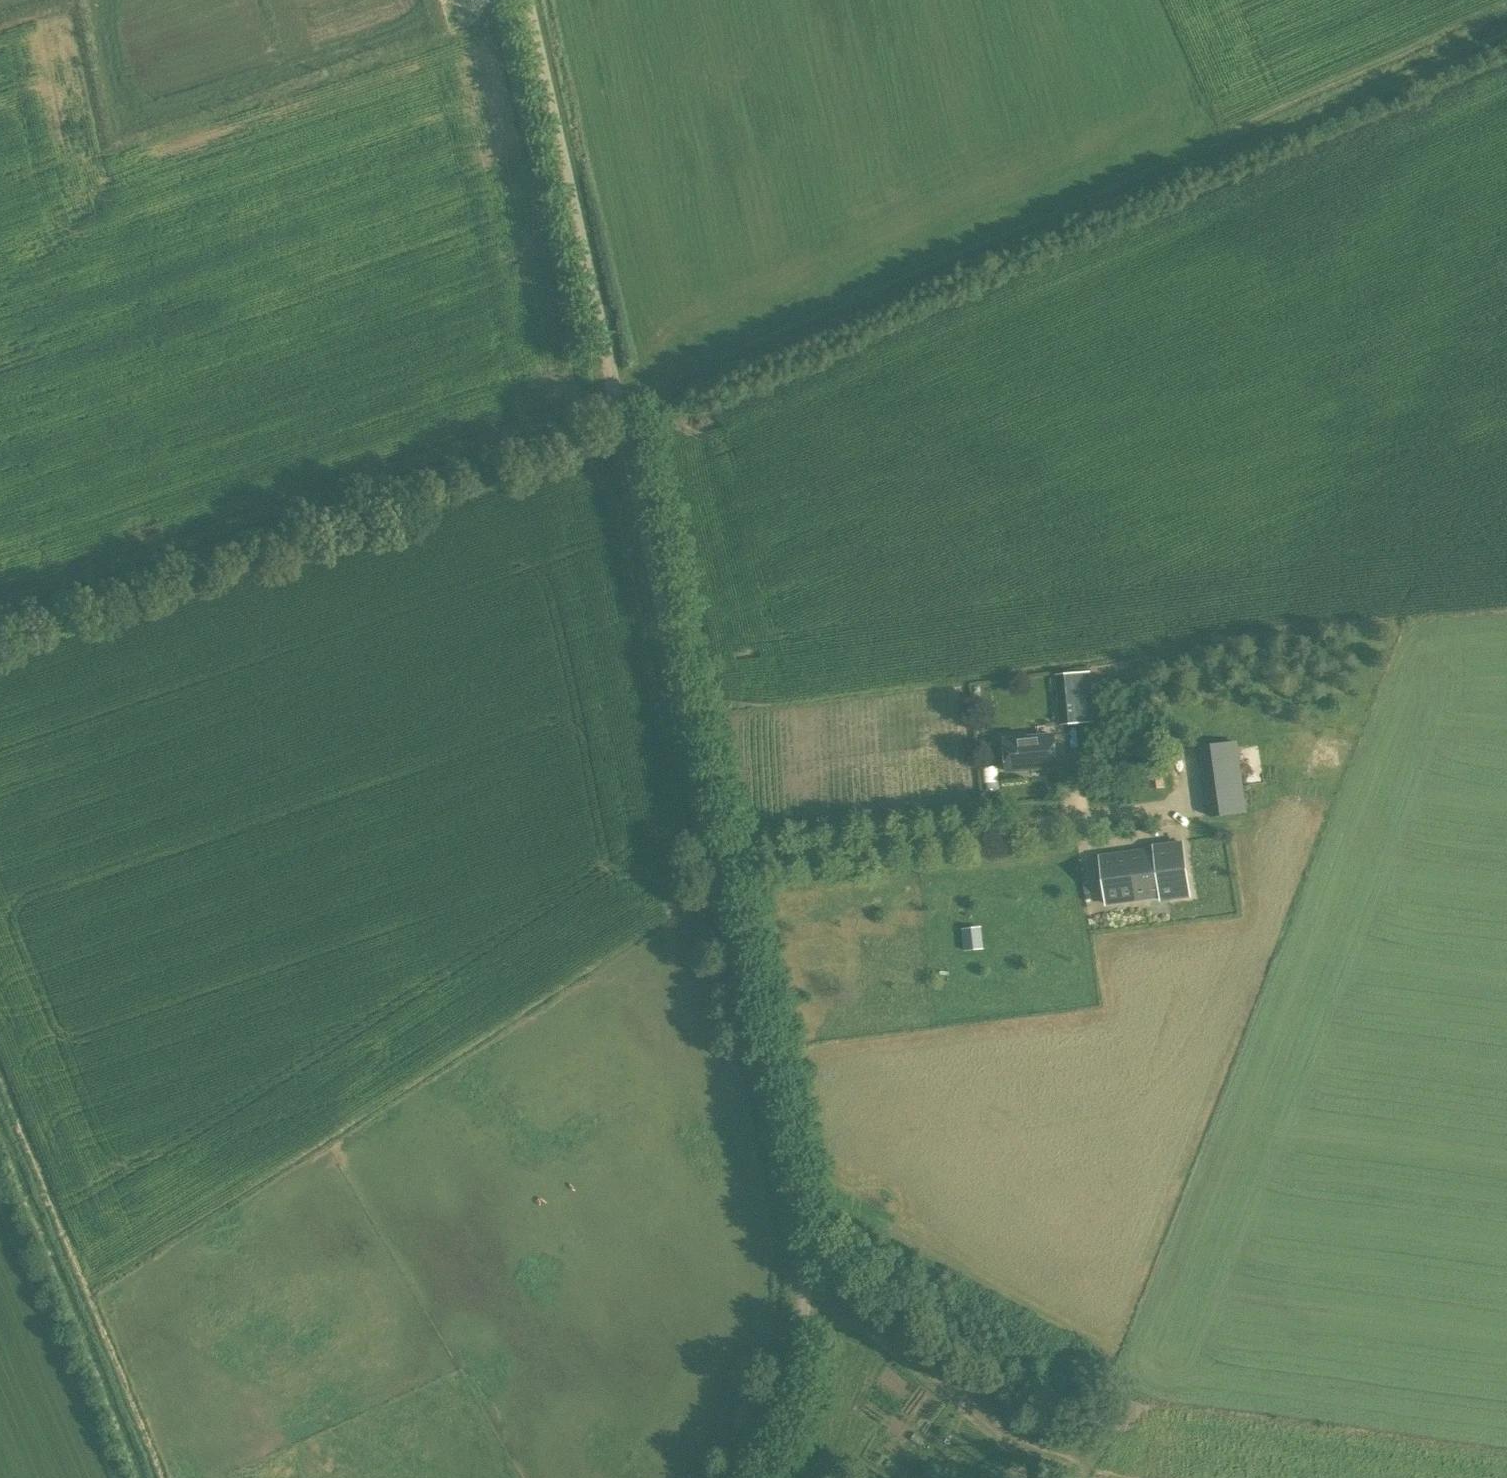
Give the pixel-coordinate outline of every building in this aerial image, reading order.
[(1093,670),(1059,672),(1061,723),(1095,722),(1093,670)] [(1007,770),(1057,765),(1054,735),(1004,740),(1007,770)] [(1203,757),(1209,812),(1247,808),(1244,784),(1239,754),(1203,757)] [(1150,788),(1164,787),(1163,767),(1149,768),(1150,788)] [(1155,849),(1144,850),(1151,898),(1161,896),(1161,899),(1189,895),(1182,842),(1154,846),(1155,849)] [(1107,904),(1151,898),(1144,850),(1100,856),(1107,904)] [(965,949),(986,947),(984,925),(963,927),(965,949)]
